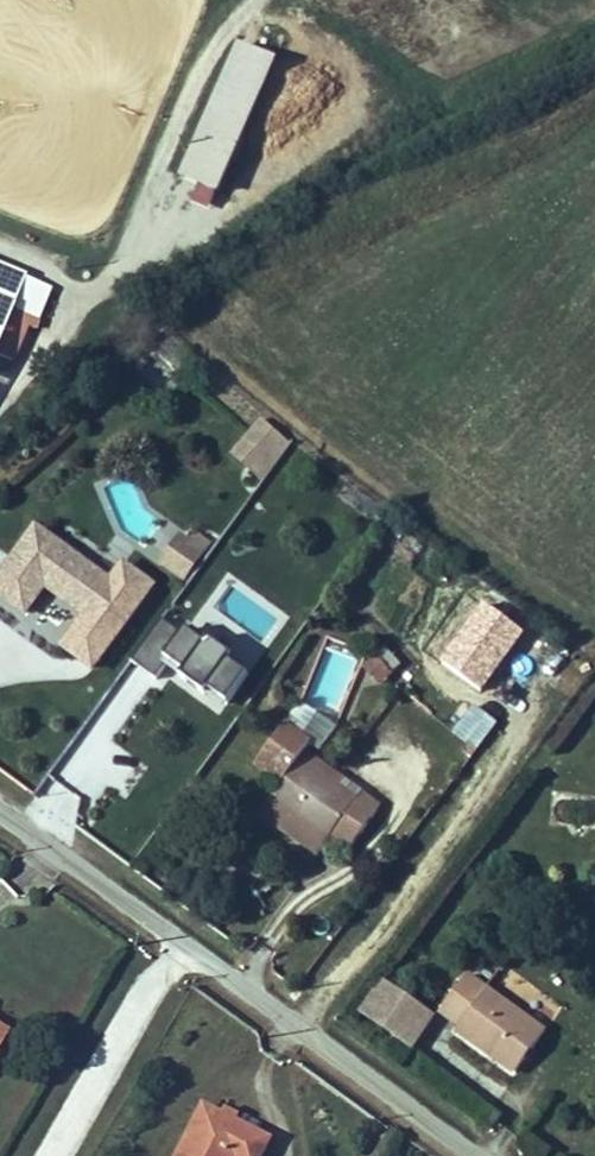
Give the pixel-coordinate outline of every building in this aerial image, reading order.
[(305,40),(269,22),(206,152),(242,170),(305,40)] [(29,290),(31,286),(59,297),(70,269),(52,262),(38,266),(0,252),(0,279),(29,290)] [(0,279),(0,364),(21,311),(29,290),(0,279)] [(261,481),(292,444),(259,417),(228,454),(261,481)] [(176,530),(166,555),(197,566),(207,542),(176,530)] [(0,593),(0,643),(40,672),(64,638),(0,593)] [(220,712),(248,675),(165,614),(130,661),(154,679),(161,669),(220,712)] [(451,688),(473,705),(451,732),(474,750),(519,695),(473,659),(451,688)] [(303,755),(257,816),(318,857),(329,840),(348,853),(383,801),(364,787),(358,796),(303,755)] [(468,974),(441,1011),(458,1025),(455,1030),(514,1073),(547,1030),(468,974)] [(380,977),(355,1012),(409,1051),(435,1016),(380,977)] [(202,1102),(185,1092),(147,1155),(171,1155),(202,1102)] [(171,1155),(208,1155),(212,1148),(225,1155),(228,1155),(246,1129),(202,1102),(171,1155)]
